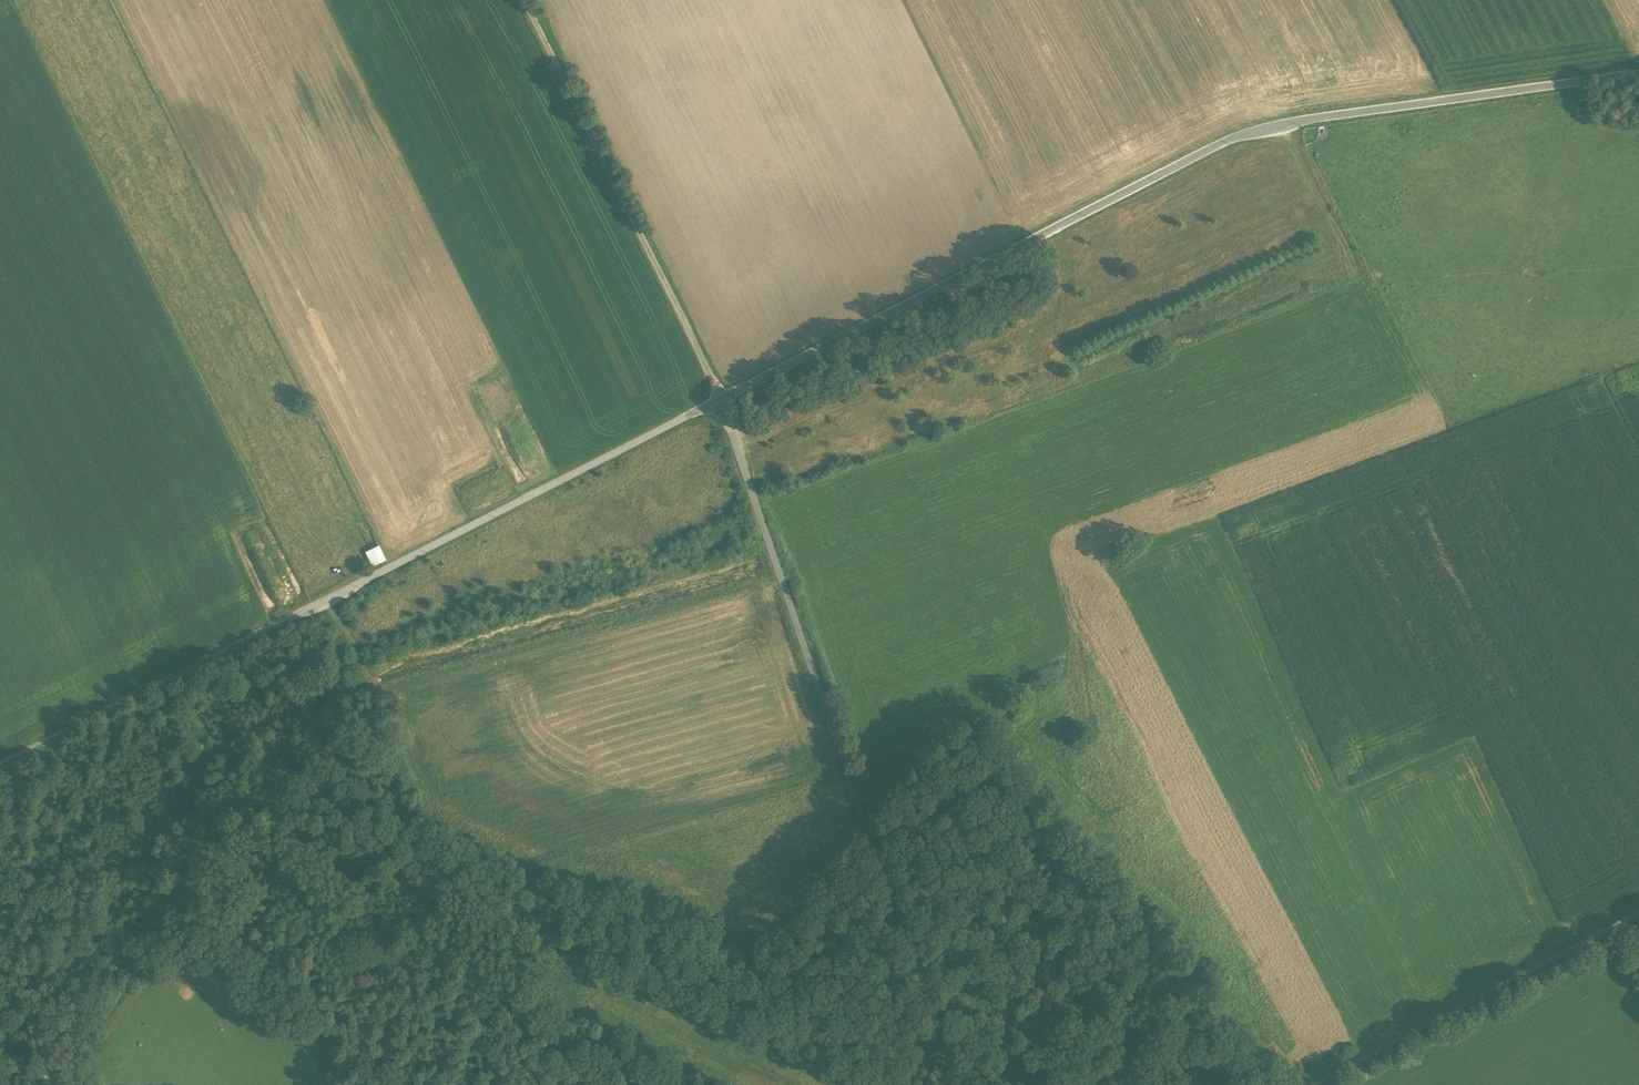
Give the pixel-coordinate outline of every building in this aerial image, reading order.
[(377,542),(362,549),(370,565),(384,558),(377,542)]
